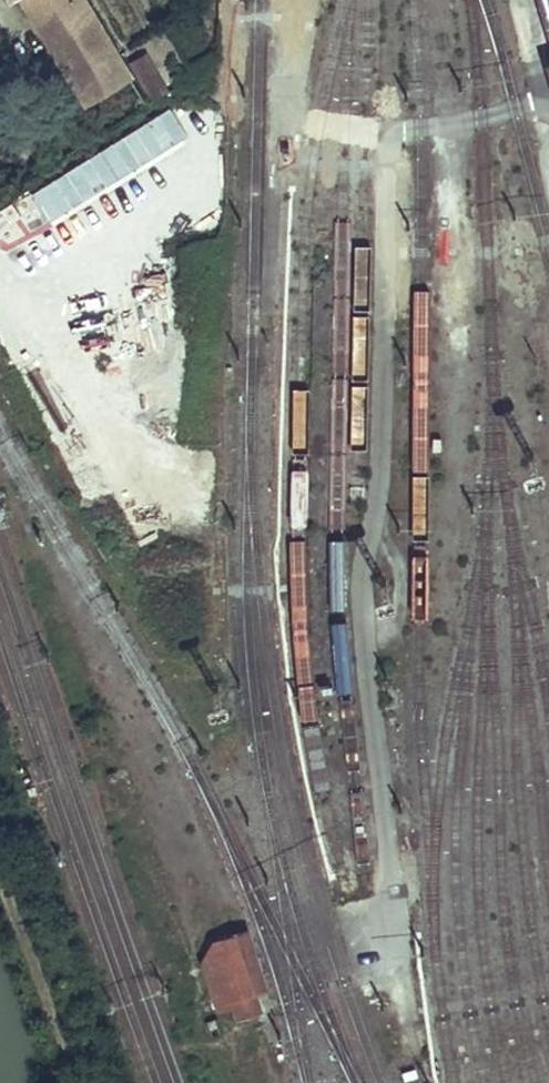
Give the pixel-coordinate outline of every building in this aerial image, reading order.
[(94,0),(42,0),(102,96),(140,73),(94,0)] [(245,932),(214,941),(204,962),(215,1000),(232,995),(238,1014),(257,1009),(250,987),(260,984),(245,932)]
